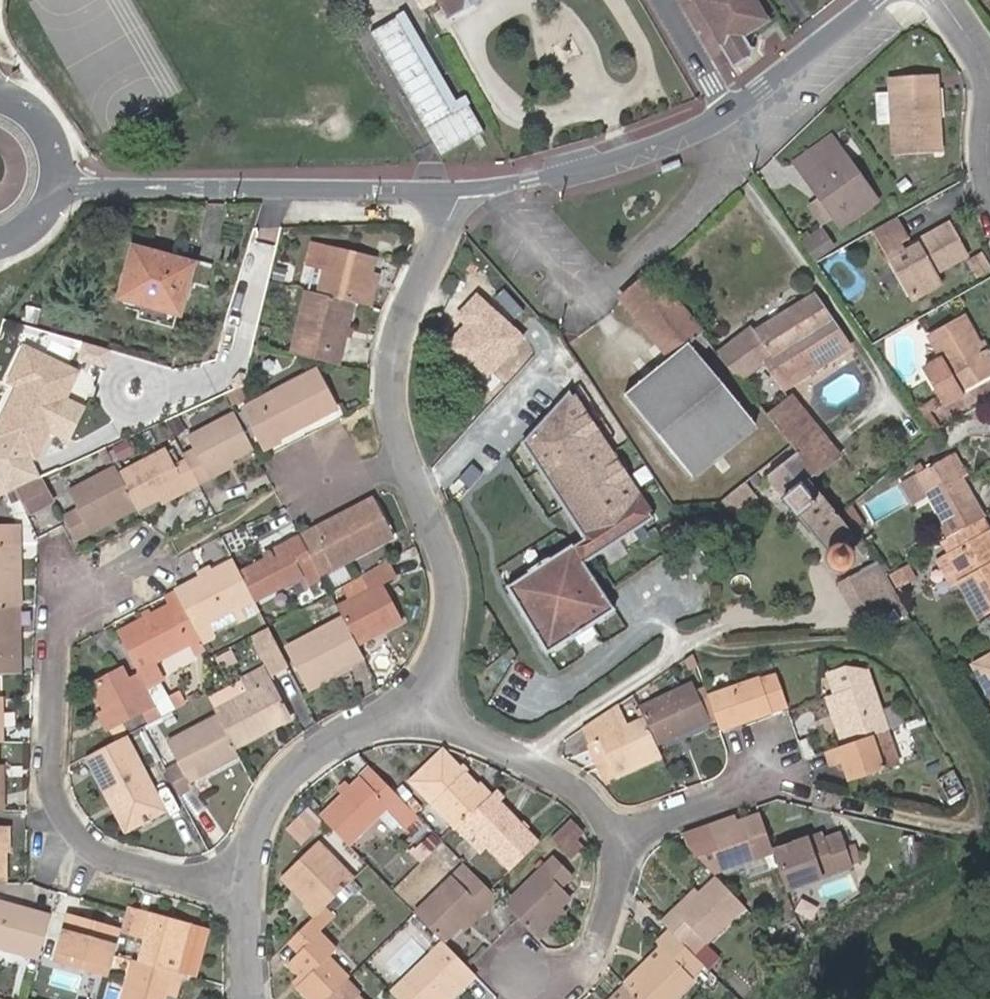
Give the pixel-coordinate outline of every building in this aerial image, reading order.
[(447,19),(481,0),(436,0),(447,19)] [(733,66),(748,57),(750,48),(743,36),(769,21),(757,0),(695,0),(733,66)] [(486,130),(467,92),(455,97),(411,8),(376,25),(438,153),(486,130)] [(941,148),(939,70),(893,71),(894,149),(941,148)] [(798,159),(823,194),(814,201),(824,215),(833,208),(844,222),(880,195),(833,133),(798,159)] [(913,236),(900,212),(874,226),(913,296),(944,278),(939,268),(970,250),(953,219),(914,240),(916,242),(910,245),(906,239),(913,236)] [(825,226),(807,238),(818,254),(836,242),(825,226)] [(121,297),(178,313),(192,260),(135,245),(121,297)] [(318,294),(350,302),(370,307),(378,273),(371,272),(375,256),(331,245),(318,294)] [(984,252),(973,259),(980,271),(989,265),(989,262),(984,252)] [(651,269),(615,297),(621,305),(661,355),(683,338),(697,327),(651,269)] [(290,352),(336,363),(350,302),(318,294),(304,290),(290,352)] [(526,339),(477,294),(457,315),(467,325),(448,345),(486,381),(526,339)] [(748,330),(717,355),(739,382),(763,363),(781,390),(846,344),(812,294),(752,336),(748,330)] [(979,340),(964,312),(929,332),(948,365),(929,375),(939,394),(943,401),(963,390),(961,387),(989,371),(989,359),(979,340)] [(979,340),(989,359),(989,347),(984,337),(979,340)] [(661,355),(618,390),(688,478),(753,426),(683,338),(661,355)] [(38,461),(84,373),(25,346),(8,382),(18,386),(0,424),(0,443),(38,461)] [(281,437),(339,406),(318,366),(246,405),(268,447),(283,440),(281,437)] [(525,446),(583,537),(506,587),(550,656),(618,611),(589,565),(656,520),(573,394),(525,446)] [(920,405),(925,412),(932,407),(943,401),(939,394),(920,405)] [(789,445),(797,454),(814,475),(840,455),(792,395),(766,415),(789,445)] [(942,425),(943,425),(932,407),(925,412),(936,429),(942,425)] [(186,459),(198,482),(235,463),(233,458),(255,447),(236,410),(190,434),(199,453),(186,459)] [(0,443),(0,487),(4,495),(19,489),(38,480),(27,456),(0,443)] [(121,471),(138,506),(162,495),(165,500),(198,482),(186,459),(176,465),(167,448),(121,471)] [(954,535),(985,517),(952,453),(926,467),(923,462),(915,466),(954,535)] [(786,498),(811,478),(814,475),(797,454),(768,476),(786,498)] [(80,537),(138,506),(121,471),(118,465),(72,489),(81,507),(68,514),(80,537)] [(19,489),(31,517),(56,504),(43,478),(38,480),(19,489)] [(786,498),(784,499),(830,555),(829,561),(830,565),(832,569),(835,571),(840,572),(843,573),(847,571),(850,569),(853,565),(854,559),(851,552),(847,549),(846,549),(859,538),(811,478),(786,498)] [(377,499),(302,537),(321,575),(396,537),(377,499)] [(853,525),(861,518),(847,501),(840,507),(853,525)] [(985,517),(954,535),(945,540),(953,554),(967,579),(962,582),(979,614),(989,608),(989,527),(985,517)] [(18,608),(19,608),(20,608),(28,608),(27,545),(19,546),(19,533),(0,533),(0,609),(18,608)] [(269,557),(241,572),(256,600),(257,603),(307,577),(311,585),(323,579),(321,575),(302,537),(300,534),(266,552),(269,557)] [(967,579),(953,554),(939,562),(953,588),(962,582),(967,579)] [(857,625),(904,610),(887,559),(840,575),(857,625)] [(191,584),(177,591),(176,594),(196,631),(210,624),(256,600),(241,572),(236,561),(191,584)] [(401,578),(392,562),(391,562),(361,578),(368,591),(338,607),(343,618),(357,644),(404,619),(386,587),(401,578)] [(196,631),(176,594),(168,598),(173,607),(120,636),(140,673),(148,687),(167,677),(158,661),(191,644),(198,656),(207,651),(196,631)] [(0,609),(0,662),(2,662),(3,676),(26,676),(25,637),(21,637),(20,608),(19,608),(18,608),(0,609)] [(346,665),(364,656),(357,644),(343,618),(290,646),(310,685),(312,690),(349,669),(346,665)] [(982,674),(989,670),(989,654),(976,662),(982,674)] [(852,744),(892,729),(875,680),(870,667),(853,663),(835,670),(842,692),(834,694),(852,744)] [(219,716),(235,748),(293,717),(268,667),(245,680),(251,692),(217,711),(219,716)] [(140,673),(130,678),(126,670),(95,686),(108,711),(103,714),(111,728),(156,704),(148,687),(140,673)] [(710,695),(723,730),(774,712),(789,706),(789,705),(778,676),(771,679),(769,675),(762,678),(761,677),(710,695)] [(0,676),(0,745),(1,745),(10,745),(10,703),(3,703),(3,676),(0,676)] [(645,717),(658,744),(710,720),(693,684),(641,708),(642,709),(645,717)] [(585,728),(584,728),(591,744),(609,781),(618,778),(664,756),(658,744),(645,717),(631,724),(622,703),(608,713),(587,727),(586,727),(585,728)] [(168,770),(180,793),(195,786),(192,782),(240,757),(235,748),(219,716),(171,741),(182,763),(168,770)] [(852,744),(829,753),(834,769),(847,765),(853,784),(904,767),(892,729),(852,744)] [(89,758),(86,759),(126,833),(165,812),(125,738),(89,758)] [(457,831),(459,829),(491,799),(480,787),(476,790),(463,777),(467,773),(462,768),(458,772),(442,755),(412,784),(457,831)] [(408,806),(372,769),(351,790),(347,785),(340,793),(344,797),(323,817),(350,845),(388,807),(397,817),(408,806)] [(511,874),(541,846),(500,805),(505,800),(498,792),(491,799),(459,829),(466,837),(471,832),(511,874)] [(765,819),(762,812),(742,818),(741,814),(711,824),(725,866),(775,850),(774,846),(765,819)] [(553,838),(571,853),(590,832),(572,816),(553,838)] [(9,884),(8,851),(13,852),(13,826),(0,826),(0,884),(9,884)] [(775,850),(786,885),(856,862),(844,829),(827,834),(825,829),(774,846),(775,850)] [(318,918),(356,881),(320,843),(284,876),(308,902),(305,905),(318,918)] [(510,910),(519,919),(539,940),(567,914),(562,909),(572,898),(583,888),(584,887),(583,886),(575,877),(556,858),(544,869),(506,907),(510,910)] [(856,871),(815,880),(820,903),(861,894),(856,871)] [(744,905),(716,874),(698,892),(694,887),(661,920),(673,932),(694,953),(707,941),(744,905)] [(445,943),(446,945),(463,927),(468,932),(500,900),(492,892),(480,880),(469,892),(455,878),(418,915),(445,943)] [(43,960),(55,917),(40,913),(41,908),(9,900),(8,904),(0,902),(0,948),(43,960)] [(200,926),(130,907),(124,931),(123,935),(148,941),(142,964),(181,974),(186,976),(200,979),(210,944),(214,931),(200,926)] [(58,963),(111,978),(117,957),(123,935),(124,931),(71,917),(58,963)] [(290,944),(301,955),(290,965),(301,977),(295,982),(310,998),(331,998),(335,996),(348,982),(351,979),(333,959),(339,952),(312,923),(290,944)] [(673,932),(660,944),(663,948),(628,982),(630,985),(644,998),(679,998),(697,982),(689,974),(702,962),(694,953),(673,932)] [(477,976),(470,969),(460,959),(459,957),(446,945),(445,943),(437,950),(394,993),(399,998),(454,998),(477,976)] [(186,976),(181,974),(142,964),(137,962),(126,998),(168,998),(170,994),(181,997),(186,976)] [(75,985),(78,971),(56,967),(53,980),(75,985)] [(358,993),(348,982),(335,996),(331,998),(364,998),(358,993)] [(630,985),(615,998),(644,998),(630,985)]
